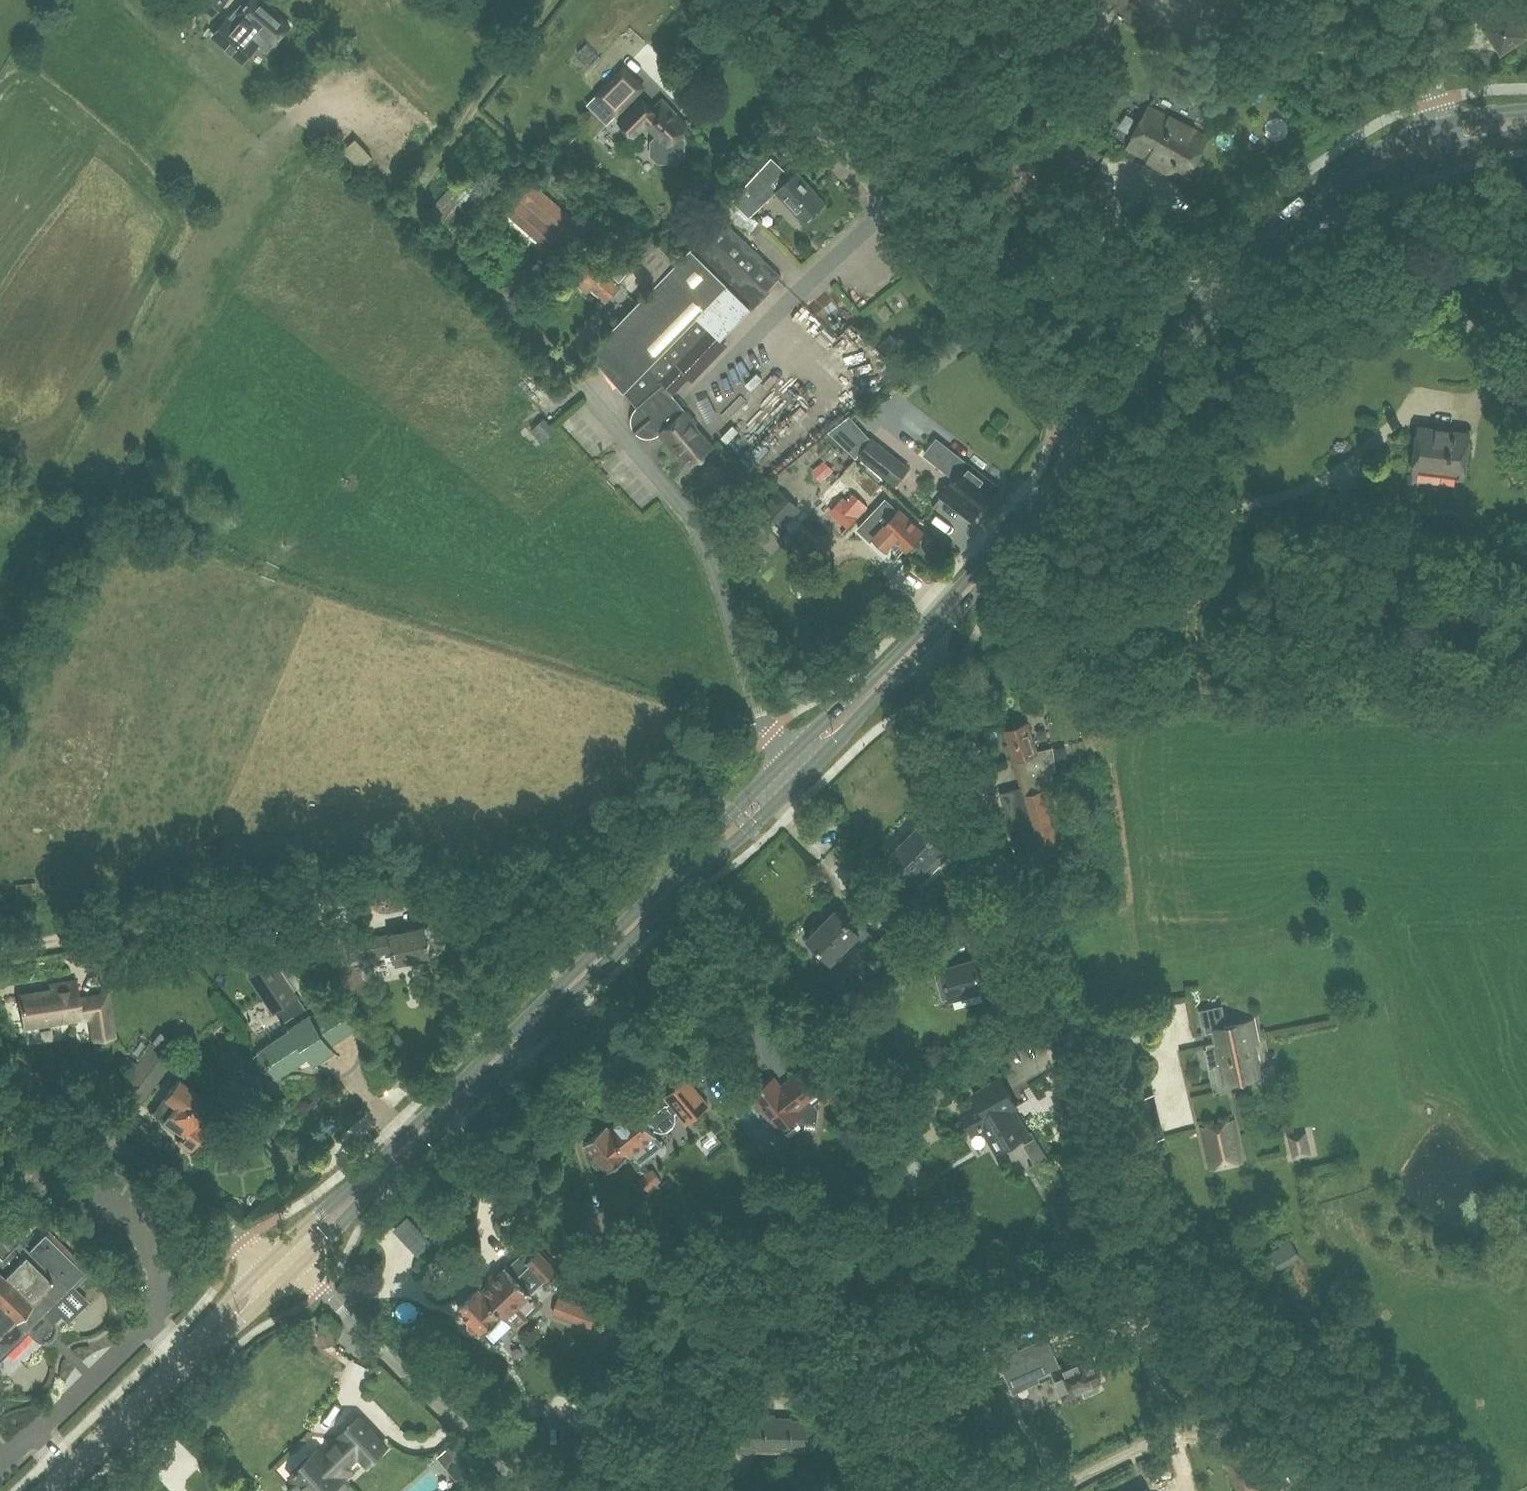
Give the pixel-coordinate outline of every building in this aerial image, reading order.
[(213,18),(228,0),(192,0),(213,18)] [(238,14),(273,43),(288,25),(259,0),(250,0),(238,14)] [(1476,17),(1483,26),(1482,27),(1500,54),(1526,36),(1526,34),(1508,9),(1501,0),(1500,0),(1476,17)] [(642,87),(622,67),(597,94),(617,113),(642,87)] [(634,136),(646,124),(657,134),(651,140),(650,154),(658,162),(677,162),(685,154),(686,139),(679,133),(686,126),(671,112),(672,110),(662,100),(654,108),(643,97),(619,121),(634,136)] [(1148,108),(1128,148),(1186,178),(1207,138),(1148,108)] [(749,216),(775,191),(803,221),(824,201),(796,172),(791,177),(770,158),(731,200),(749,216)] [(579,209),(572,218),(533,184),(507,212),(543,244),(556,230),(571,243),(591,220),(579,209)] [(726,343),(720,337),(750,306),(752,308),(769,290),(767,289),(781,275),(717,214),(676,264),(658,286),(596,360),(624,391),(639,409),(637,412),(636,416),(635,420),(636,424),(638,426),(638,427),(635,430),(636,432),(639,429),(643,431),(646,433),(651,433),(655,432),(658,429),(678,452),(680,451),(691,464),(700,455),(704,456),(709,452),(709,447),(712,445),(692,423),(695,420),(685,410),(675,398),(671,393),(689,375),(709,361),(726,343)] [(635,264),(658,286),(676,264),(654,241),(634,260),(633,262),(635,264)] [(635,264),(633,262),(634,260),(624,251),(607,269),(619,281),(635,264)] [(607,301),(620,287),(583,255),(571,269),(607,301)] [(765,406),(783,386),(764,369),(746,388),(765,406)] [(801,402),(808,409),(821,397),(814,390),(801,402)] [(794,401),(787,414),(799,421),(806,408),(794,401)] [(552,410),(542,415),(550,432),(560,427),(552,410)] [(1412,471),(1462,477),(1470,432),(1418,425),(1412,471)] [(896,483),(908,468),(871,438),(858,454),(896,483)] [(954,477),(940,496),(971,520),(997,485),(966,462),(936,439),(924,454),(954,477)] [(882,483),(854,458),(844,470),(871,495),(882,483)] [(799,507),(779,488),(763,505),(783,524),(799,507)] [(854,494),(846,501),(839,495),(827,507),(836,516),(832,520),(837,525),(841,520),(847,526),(867,506),(854,494)] [(905,551),(906,550),(922,532),(897,509),(896,511),(889,504),(873,522),(871,520),(861,531),(870,540),(873,537),(885,548),(893,539),(905,551)] [(778,526),(774,536),(795,544),(799,534),(778,526)] [(1023,703),(1024,712),(1045,710),(1044,701),(1023,703)] [(1025,795),(1025,796),(1053,787),(1052,784),(1060,782),(1055,748),(1039,752),(1029,723),(1013,727),(1005,730),(1009,744),(1007,745),(1024,795),(1025,795)] [(1065,748),(1055,750),(1057,760),(1067,759),(1065,748)] [(1060,812),(1053,787),(1025,796),(1045,872),(1064,867),(1064,866),(1072,864),(1069,844),(1061,812),(1060,812)] [(919,825),(918,825),(890,854),(914,878),(942,848),(919,825)] [(16,894),(37,893),(36,881),(15,882),(16,894)] [(918,886),(906,898),(922,914),(934,903),(918,886)] [(932,914),(940,924),(960,908),(952,898),(932,914)] [(807,938),(831,961),(859,933),(835,910),(807,938)] [(351,932),(326,937),(332,963),(370,955),(370,956),(392,951),(392,952),(394,952),(396,964),(430,957),(428,949),(430,949),(425,927),(366,939),(353,942),(351,932)] [(943,970),(950,997),(981,989),(973,962),(952,968),(946,945),(923,951),(929,974),(943,970)] [(882,962),(874,954),(867,962),(874,970),(882,962)] [(276,1012),(283,1022),(293,1015),(306,1007),(274,958),(248,975),(273,1014),(276,1012)] [(75,981),(50,985),(50,990),(18,996),(23,1026),(89,1016),(92,1040),(114,1037),(107,993),(77,998),(75,981)] [(253,1054),(250,1063),(249,1071),(254,1078),(262,1081),(270,1079),(309,1053),(314,1061),(331,1050),(328,1047),(355,1029),(337,1001),(313,1017),(306,1007),(293,1015),(297,1021),(290,1026),(292,1028),(253,1054)] [(1264,1041),(1261,1016),(1217,1024),(1219,1036),(1209,1038),(1213,1061),(1223,1059),(1226,1078),(1238,1076),(1247,1083),(1254,1074),(1265,1072),(1261,1041),(1264,1041)] [(1022,1053),(1045,1053),(1045,1028),(1022,1028),(1022,1053)] [(153,1042),(166,1052),(172,1045),(159,1034),(153,1042)] [(170,1063),(149,1048),(117,1092),(138,1107),(170,1063)] [(136,1061),(127,1055),(118,1067),(126,1074),(136,1061)] [(780,1130),(800,1114),(805,1120),(817,1122),(819,1109),(814,1103),(822,1097),(826,1103),(843,1090),(828,1071),(814,1082),(804,1069),(781,1087),(774,1077),(752,1094),(780,1130)] [(972,1132),(982,1127),(997,1151),(1028,1133),(1013,1108),(1017,1106),(1000,1077),(973,1093),(979,1103),(961,1114),(972,1132)] [(183,1134),(178,1141),(191,1150),(207,1127),(200,1122),(213,1105),(177,1078),(153,1112),(183,1134)] [(675,1113),(678,1111),(687,1122),(709,1104),(687,1078),(665,1096),(670,1102),(667,1104),(666,1103),(645,1120),(634,1107),(609,1127),(628,1150),(630,1153),(640,1165),(665,1144),(654,1131),(656,1129),(656,1130),(662,1131),(668,1130),(674,1125),(676,1119),(676,1113),(675,1113)] [(1165,1136),(1155,1092),(1126,1099),(1136,1143),(1165,1136)] [(1234,1119),(1199,1127),(1208,1170),(1244,1162),(1234,1119)] [(584,1141),(596,1155),(593,1157),(594,1162),(597,1166),(604,1167),(605,1166),(606,1168),(628,1150),(609,1127),(606,1123),(584,1141)] [(166,1158),(174,1164),(182,1154),(174,1148),(166,1158)] [(648,1190),(661,1179),(652,1168),(638,1178),(648,1190)] [(27,1330),(33,1336),(35,1337),(39,1338),(41,1337),(42,1336),(45,1334),(51,1328),(51,1325),(51,1321),(51,1320),(44,1313),(87,1270),(47,1230),(28,1249),(19,1240),(10,1249),(0,1239),(0,1357),(27,1330)] [(1290,1241),(1268,1253),(1279,1269),(1300,1257),(1290,1241)] [(502,1311),(505,1315),(530,1291),(532,1293),(544,1280),(546,1282),(559,1269),(539,1248),(530,1257),(524,1250),(507,1267),(506,1266),(481,1289),(502,1311)] [(458,1305),(482,1330),(502,1311),(481,1289),(478,1286),(458,1305)] [(597,1311),(558,1296),(552,1312),(591,1326),(597,1311)] [(1099,1388),(1095,1380),(1100,1377),(1093,1362),(1089,1364),(1086,1357),(1070,1364),(1069,1361),(1060,1365),(1055,1353),(1026,1366),(1017,1346),(996,1355),(1010,1387),(1052,1369),(1063,1394),(1081,1386),(1085,1394),(1099,1388)] [(1230,1407),(1221,1401),(1215,1410),(1212,1415),(1222,1421),(1230,1408),(1230,1407)] [(297,1479),(286,1489),(288,1490),(328,1490),(344,1476),(347,1478),(354,1471),(352,1469),(360,1461),(366,1467),(390,1444),(359,1413),(336,1435),(339,1438),(322,1454),(316,1447),(290,1472),(297,1479)] [(788,1448),(788,1446),(806,1446),(806,1444),(813,1444),(813,1427),(806,1427),(807,1419),(789,1418),(789,1415),(740,1415),(739,1448),(752,1448),(752,1447),(788,1448)] [(1244,1490),(1267,1490),(1255,1460),(1249,1462),(1240,1439),(1221,1445),(1238,1490),(1243,1488),(1244,1490)] [(458,1443),(414,1467),(426,1489),(470,1464),(458,1443)]
